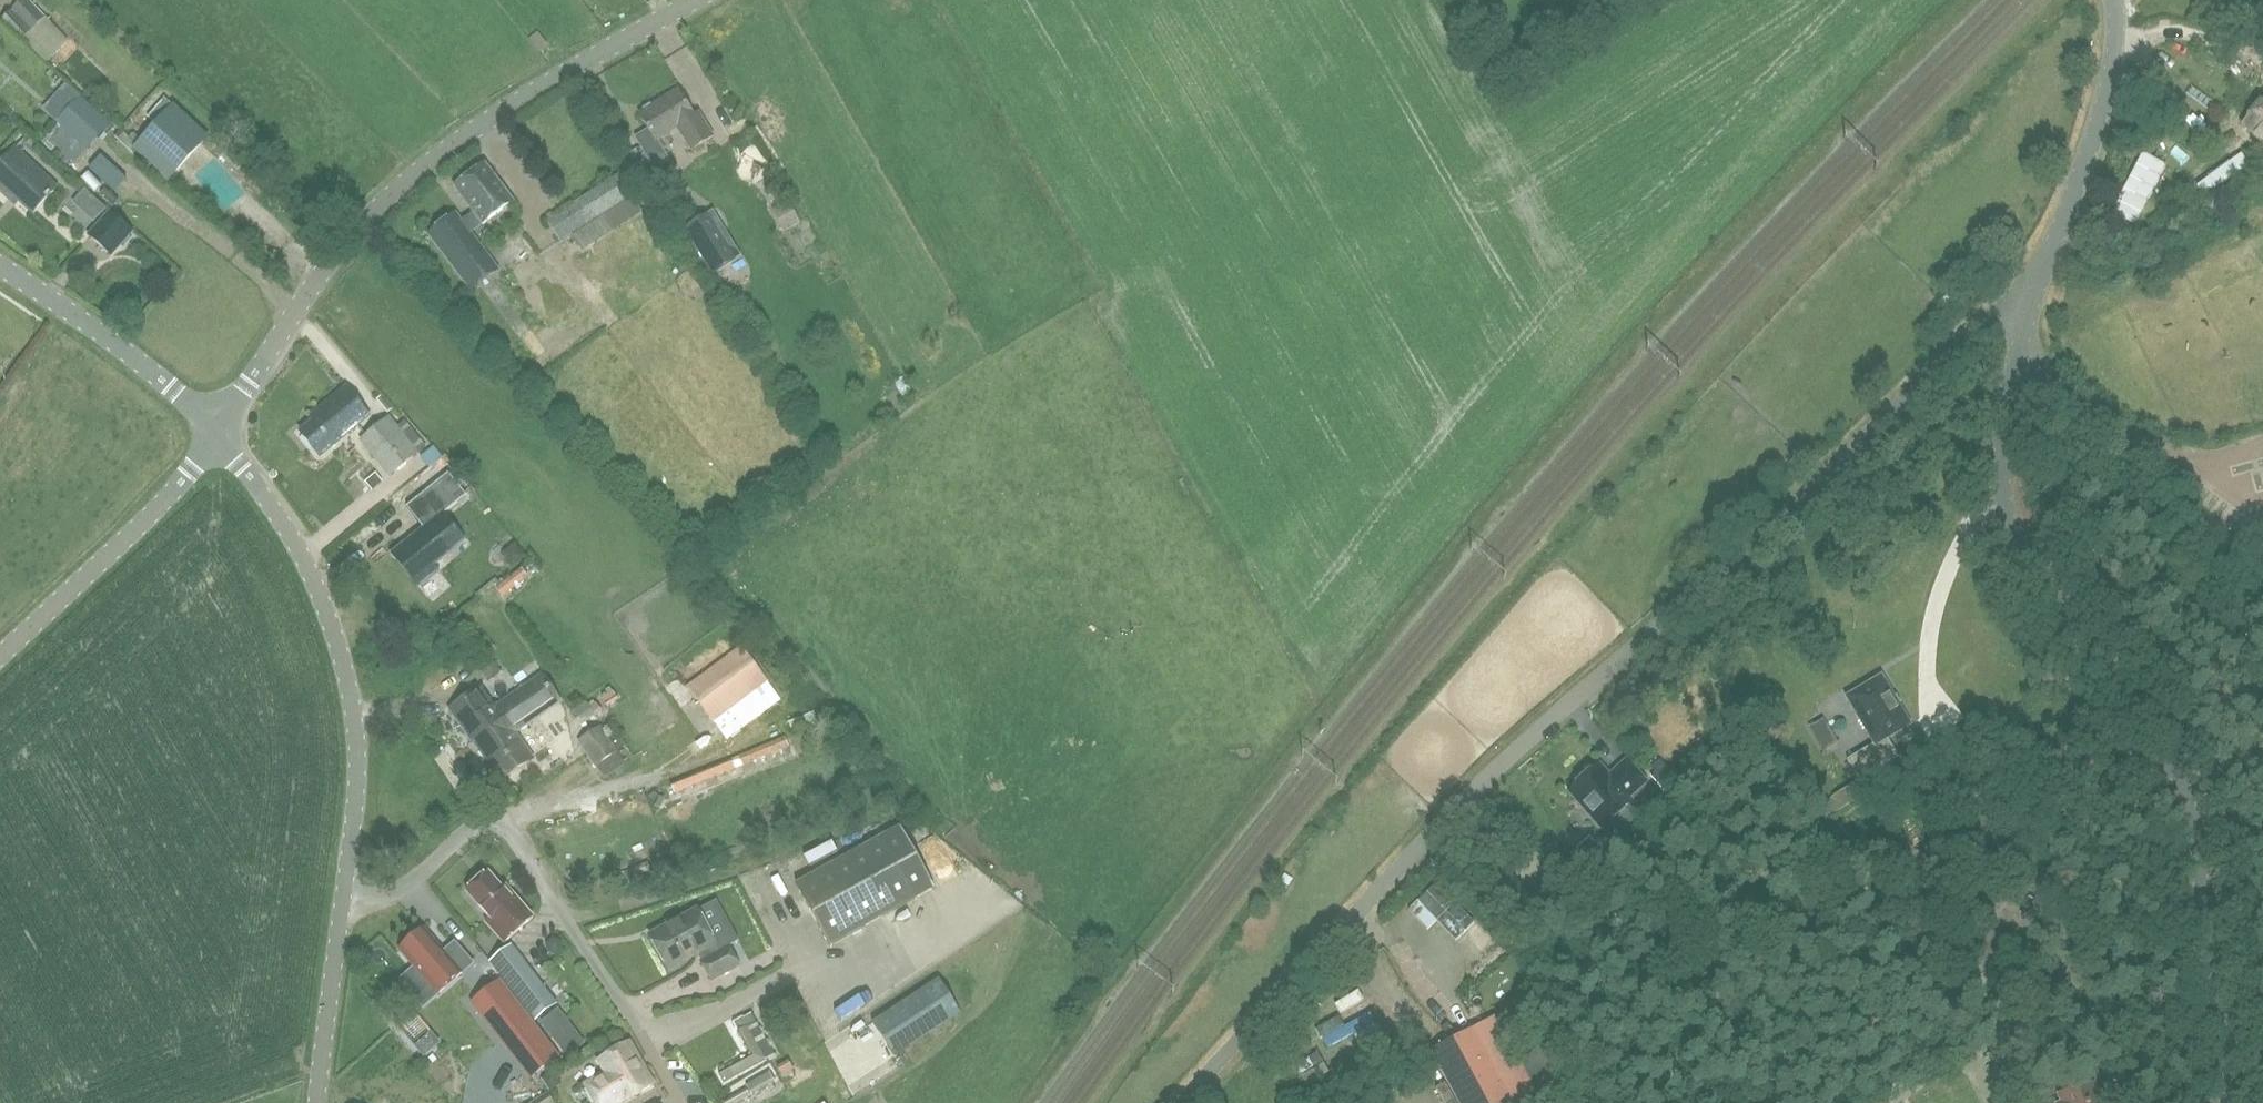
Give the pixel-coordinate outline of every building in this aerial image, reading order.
[(4,18),(24,39),(46,61),(69,39),(46,16),(30,0),(22,0),(4,18)] [(73,103),(80,95),(66,83),(59,91),(73,103)] [(163,110),(180,94),(171,84),(153,100),(163,110)] [(671,162),(657,139),(677,127),(691,149),(713,136),(698,112),(694,114),(678,89),(639,113),(648,128),(634,137),(655,173),(671,162)] [(110,123),(80,95),(73,103),(57,121),(59,123),(47,136),(75,162),(110,123)] [(2243,125),(2262,143),(2262,102),(2243,125)] [(138,146),(134,150),(136,151),(151,166),(167,180),(187,158),(208,136),(191,121),(175,106),(159,123),(148,134),(138,146)] [(2204,169),(2220,184),(2248,153),(2231,138),(2204,169)] [(0,165),(0,190),(9,198),(12,195),(33,213),(57,186),(15,148),(0,165)] [(2108,196),(2134,204),(2146,164),(2121,156),(2108,196)] [(470,232),(482,223),(483,223),(513,201),(485,163),(454,186),(474,212),(462,221),(455,213),(429,233),(472,289),(498,269),(470,232)] [(111,185),(179,247),(192,232),(124,170),(111,185)] [(560,241),(632,196),(618,174),(547,220),(560,241)] [(801,222),(789,200),(773,208),(785,231),(801,222)] [(719,217),(728,234),(745,225),(735,208),(719,217)] [(112,257),(135,232),(109,209),(87,234),(112,257)] [(708,214),(685,228),(712,272),(735,258),(708,214)] [(902,367),(909,384),(921,380),(914,363),(902,367)] [(893,382),(902,395),(911,388),(903,375),(893,382)] [(322,413),(300,431),(320,456),(369,415),(346,387),(318,409),(322,413)] [(359,440),(389,477),(427,446),(405,419),(398,426),(389,415),(359,440)] [(429,468),(443,456),(433,445),(419,457),(429,468)] [(372,491),(383,481),(370,466),(359,476),(372,491)] [(424,527),(391,553),(417,586),(439,569),(435,563),(465,540),(443,513),(466,495),(448,472),(407,505),(424,527)] [(514,542),(500,552),(511,566),(524,556),(514,542)] [(493,604),(528,576),(523,568),(487,596),(493,604)] [(741,645),(687,686),(725,737),(728,740),(785,696),(749,647),(744,650),(741,645)] [(499,671),(492,660),(484,665),(491,676),(499,671)] [(559,699),(543,676),(498,707),(483,685),(450,708),(472,741),(478,737),(485,747),(482,749),(502,778),(532,759),(513,731),(559,699)] [(1881,676),(1847,696),(1874,743),(1847,759),(1859,780),(1893,760),(1898,756),(1887,737),(1909,724),(1881,676)] [(601,696),(607,705),(617,698),(611,689),(601,696)] [(614,743),(601,724),(577,741),(594,766),(627,744),(622,737),(614,743)] [(1829,730),(1814,739),(1822,751),(1836,742),(1829,730)] [(786,737),(671,783),(675,793),(790,746),(786,737)] [(1671,776),(1656,759),(1645,770),(1659,786),(1671,776)] [(1901,773),(1893,760),(1859,780),(1831,798),(1839,813),(1901,773)] [(1599,764),(1570,790),(1601,826),(1630,801),(1625,795),(1631,790),(1632,791),(1644,781),(1627,761),(1615,771),(1617,774),(1611,779),(1599,764)] [(900,823),(795,880),(829,942),(934,885),(900,823)] [(787,866),(776,871),(789,897),(800,892),(787,866)] [(488,871),(466,890),(490,917),(485,921),(505,942),(534,917),(505,884),(502,887),(488,871)] [(716,942),(698,908),(650,935),(668,968),(701,951),(705,959),(702,960),(712,979),(739,964),(729,945),(720,951),(715,943),(716,942)] [(412,939),(400,950),(408,958),(416,967),(409,973),(401,979),(412,992),(422,1004),(430,997),(438,990),(439,991),(449,982),(459,973),(458,972),(465,967),(471,961),(463,952),(455,943),(444,952),(434,941),(424,929),(412,939)] [(512,944),(490,961),(522,1003),(545,986),(512,944)] [(1368,978),(1345,989),(1352,1004),(1375,994),(1368,978)] [(477,998),(535,1071),(559,1052),(502,979),(477,998)] [(960,1016),(942,982),(872,1020),(890,1054),(960,1016)] [(1418,983),(1408,993),(1441,1023),(1451,1013),(1418,983)] [(559,1007),(541,1021),(549,1032),(568,1019),(559,1007)] [(1494,1016),(1431,1050),(1459,1102),(1520,1102),(1537,1094),(1494,1016)] [(765,1058),(747,1025),(737,1031),(750,1054),(718,1072),(723,1082),(765,1058)] [(429,1030),(414,1043),(423,1055),(439,1041),(429,1030)] [(585,1081),(598,1102),(613,1102),(620,1099),(622,1102),(654,1083),(630,1041),(597,1060),(604,1071),(585,1081)] [(792,1069),(787,1060),(776,1066),(781,1075),(792,1069)] [(753,1096),(776,1082),(769,1071),(746,1084),(753,1096)] [(2094,1084),(2060,1095),(2062,1102),(2100,1102),(2094,1084)] [(751,1096),(745,1086),(722,1100),(724,1102),(739,1102),(751,1096)] [(548,1093),(532,1102),(555,1102),(548,1093)]
